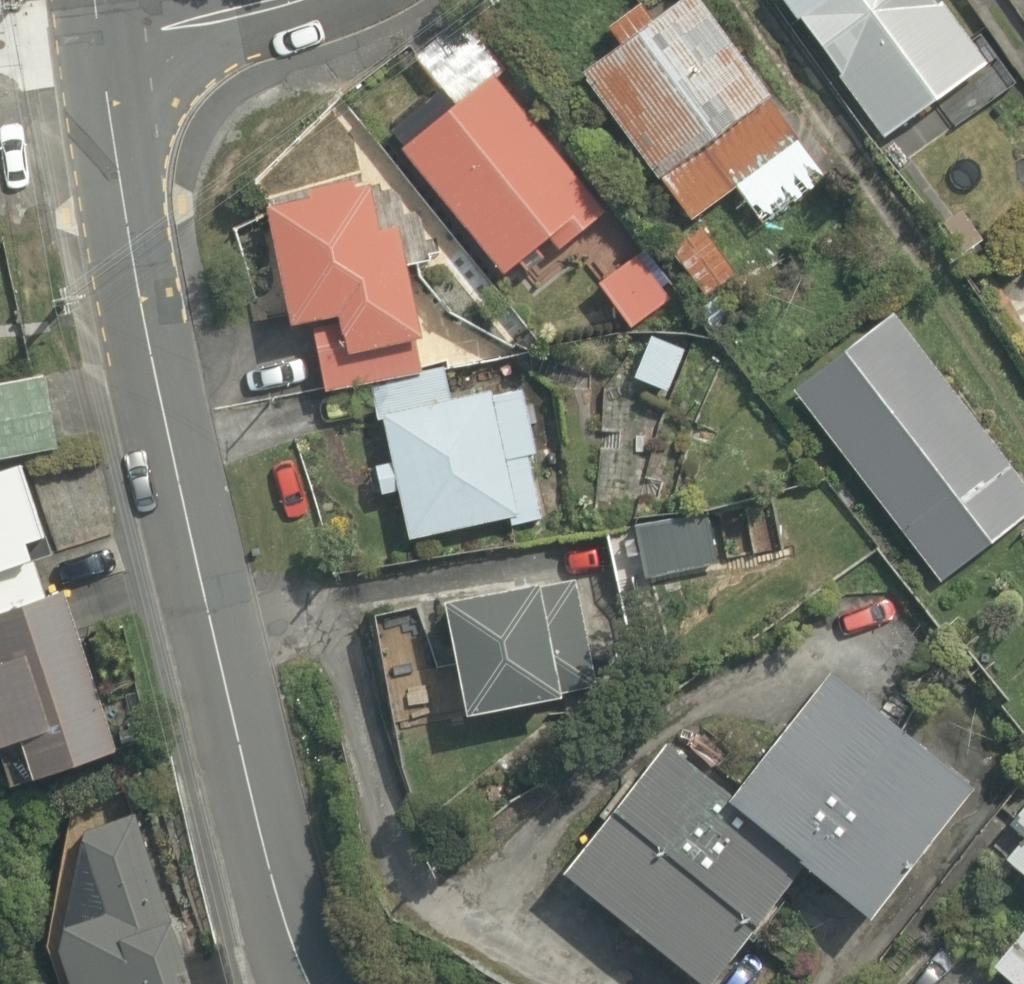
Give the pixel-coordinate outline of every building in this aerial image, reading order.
[(681,220),(725,187),(754,225),(817,178),(685,0),(662,0),(569,69),(681,220)] [(928,0),(759,0),(871,139),(974,57),(928,0)] [(381,159),(483,279),(528,240),(541,255),(594,211),(479,76),(381,159)] [(353,230),(350,186),(251,195),(262,325),(306,321),(308,349),(403,340),(393,226),(353,230)] [(662,294),(613,237),(571,273),(620,330),(662,294)] [(870,303),(763,394),(928,587),(1023,505),(1023,482),(870,303)] [(1014,325),(1023,338),(1023,318),(1014,325)] [(546,512),(527,381),(445,392),(441,370),(360,381),(382,535),(546,512)] [(62,459),(56,376),(0,380),(0,464),(62,459)] [(67,580),(71,575),(90,568),(53,470),(0,490),(0,605),(67,580)] [(711,557),(697,505),(615,526),(629,579),(711,557)] [(0,646),(0,710),(18,757),(46,746),(59,780),(130,753),(67,580),(0,605),(0,619),(7,644),(0,646)] [(515,591),(513,580),(414,598),(435,710),(591,682),(573,580),(515,591)] [(788,870),(846,917),(954,784),(809,667),(702,799),(788,870)] [(702,799),(637,746),(529,879),(657,983),(695,983),(788,870),(702,799)] [(964,845),(1023,897),(1023,775),(964,845)] [(52,831),(92,923),(65,935),(86,983),(202,983),(122,800),(52,831)] [(972,969),(990,983),(1023,983),(1023,908),(972,969)]
